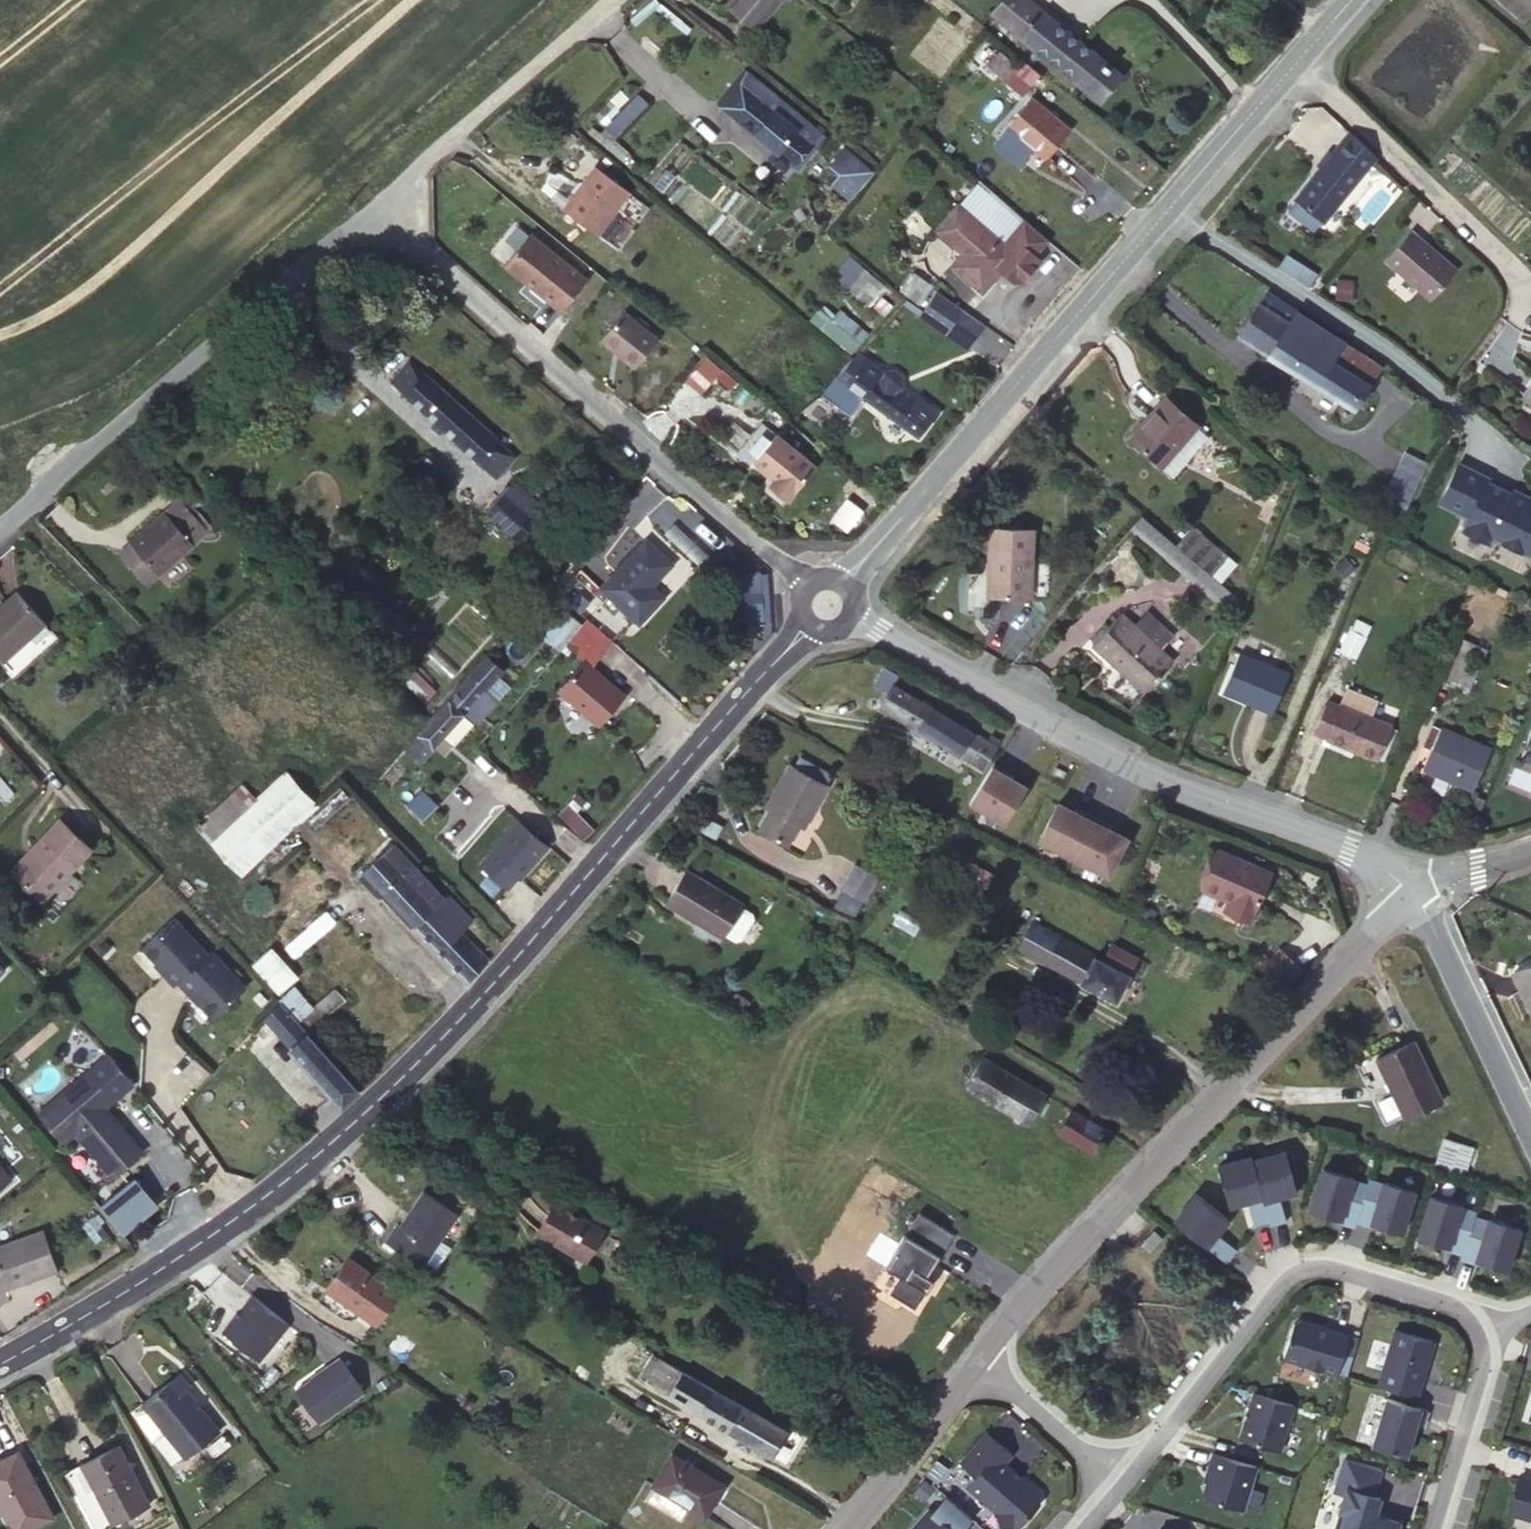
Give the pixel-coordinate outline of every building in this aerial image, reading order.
[(726,5),(755,28),(779,0),(730,0),(726,5)] [(989,13),(1086,90),(1107,64),(1028,0),(1000,0),(989,13)] [(987,66),(1004,81),(1011,73),(994,58),(987,66)] [(1011,73),(1004,81),(1022,96),(1039,77),(1021,62),(1011,73)] [(1107,64),(1086,90),(1098,101),(1119,74),(1107,64)] [(749,74),(722,107),(790,163),(816,130),(749,74)] [(621,140),(653,105),(637,90),(605,126),(621,140)] [(1030,99),(1007,127),(1045,158),(1068,129),(1030,99)] [(1045,158),(1007,127),(998,138),(1036,168),(1045,158)] [(858,172),(841,191),(847,196),(868,171),(845,151),(830,167),(838,173),(846,163),(858,172)] [(1322,168),(1296,199),(1297,200),(1321,222),(1323,223),(1360,179),(1328,153),(1319,164),(1322,168)] [(830,181),(841,191),(858,172),(846,163),(838,173),(830,181)] [(594,167),(570,200),(580,208),(574,216),(597,233),(627,192),(594,167)] [(734,188),(720,205),(745,227),(760,209),(734,188)] [(580,208),(570,200),(564,209),(574,216),(580,208)] [(1321,222),(1297,200),(1287,212),(1312,232),(1321,222)] [(945,257),(952,263),(983,228),(957,204),(935,228),(951,243),(948,246),(945,257)] [(983,228),(952,263),(951,264),(983,291),(1001,269),(1014,281),(1021,280),(1039,259),(1033,254),(1047,239),(1024,219),(1002,244),(983,228)] [(1412,230),(1386,260),(1432,300),(1458,271),(1412,230)] [(583,283),(526,240),(502,272),(559,315),(583,283)] [(871,304),(886,282),(847,254),(832,275),(871,304)] [(904,295),(918,307),(932,287),(919,276),(904,295)] [(937,290),(920,313),(944,330),(961,307),(937,290)] [(1266,293),(1238,336),(1354,409),(1382,366),(1266,293)] [(867,333),(828,297),(810,317),(848,353),(867,333)] [(961,307),(944,330),(967,346),(983,323),(961,307)] [(622,314),(598,342),(632,370),(655,342),(622,314)] [(703,388),(722,369),(708,355),(689,374),(703,388)] [(864,357),(861,355),(838,378),(841,381),(864,357)] [(845,384),(831,399),(844,408),(856,392),(917,436),(930,418),(932,420),(937,412),(902,386),(901,376),(893,370),(882,371),(864,357),(841,381),(845,384)] [(409,364),(392,380),(496,476),(513,457),(424,374),(409,364)] [(1522,394),(1530,400),(1530,381),(1522,394)] [(1164,399),(1130,439),(1162,466),(1196,427),(1164,399)] [(737,451),(752,463),(773,435),(758,423),(737,451)] [(773,435),(752,463),(775,480),(769,488),(788,504),(815,468),(773,435)] [(1428,462),(1405,452),(1384,497),(1408,509),(1428,462)] [(1458,462),(1438,502),(1468,516),(1462,529),(1489,542),(1492,536),(1530,555),(1530,498),(1526,495),(1524,498),(1487,480),(1488,476),(1458,462)] [(630,530),(665,498),(649,480),(613,512),(630,530)] [(511,532),(537,502),(514,483),(488,513),(511,532)] [(191,492),(179,503),(189,513),(199,502),(191,492)] [(189,513),(179,503),(178,501),(131,542),(160,574),(206,532),(189,513)] [(1130,529),(1211,598),(1221,586),(1141,517),(1130,529)] [(990,528),(987,594),(1029,597),(1032,530),(990,528)] [(645,540),(601,587),(638,622),(663,597),(650,585),(671,564),(645,540)] [(983,568),(967,571),(971,597),(987,595),(983,568)] [(1221,586),(1211,598),(1233,617),(1240,602),(1221,586)] [(0,607),(0,658),(3,661),(46,623),(17,592),(0,607)] [(557,604),(537,631),(557,645),(577,619),(557,604)] [(1147,611),(1133,626),(1159,649),(1172,635),(1147,611)] [(1091,645),(1111,664),(1116,658),(1148,688),(1172,662),(1159,649),(1133,626),(1120,613),(1091,645)] [(1356,657),(1371,624),(1354,616),(1339,649),(1356,657)] [(584,617),(566,644),(594,663),(612,637),(584,617)] [(1459,636),(1454,649),(1481,660),(1486,648),(1459,636)] [(493,647),(483,658),(499,673),(509,662),(493,647)] [(1238,653),(1222,692),(1272,713),(1288,674),(1238,653)] [(448,698),(450,700),(463,712),(499,673),(483,658),(448,698)] [(1116,658),(1111,664),(1143,694),(1148,688),(1116,658)] [(584,661),(558,689),(599,724),(624,696),(584,661)] [(889,691),(881,705),(982,768),(1000,739),(991,734),(986,742),(892,684),(898,675),(883,666),(873,682),(889,691)] [(1312,732),(1324,737),(1339,703),(1327,698),(1312,732)] [(463,712),(450,700),(428,723),(407,747),(421,760),(463,712)] [(1339,703),(1324,737),(1376,760),(1391,726),(1339,703)] [(1431,749),(1423,767),(1474,789),(1490,750),(1439,728),(1435,737),(1429,734),(1424,746),(1431,749)] [(827,784),(789,764),(765,806),(770,809),(758,830),(786,845),(798,824),(803,827),(827,784)] [(1004,771),(992,764),(969,804),(1003,823),(1025,787),(1002,774),(1004,771)] [(1056,767),(1052,773),(1061,778),(1065,772),(1056,767)] [(287,773),(213,841),(241,872),(315,804),(287,773)] [(1078,815),(1057,804),(1038,842),(1071,858),(1092,818),(1080,811),(1078,815)] [(1092,818),(1071,858),(1103,875),(1123,838),(1102,828),(1104,824),(1092,818)] [(61,819),(26,855),(29,857),(14,872),(42,899),(91,849),(61,819)] [(546,847),(517,821),(481,863),(510,888),(546,847)] [(415,925),(467,980),(487,960),(460,931),(471,920),(448,895),(445,898),(395,845),(363,875),(380,893),(412,928),(415,925)] [(1218,854),(1203,887),(1232,900),(1228,909),(1250,919),(1268,876),(1218,854)] [(29,857),(26,855),(11,869),(14,872),(29,857)] [(852,862),(833,905),(857,917),(877,873),(852,862)] [(686,870),(668,900),(724,933),(725,932),(741,904),(742,903),(686,870)] [(376,898),(380,893),(363,875),(358,879),(376,898)] [(1232,900),(1203,887),(1200,891),(1224,903),(1221,911),(1248,924),(1250,919),(1228,909),(1232,900)] [(751,910),(741,904),(725,932),(735,938),(740,936),(752,916),(751,910)] [(294,958),(337,920),(325,908),(283,946),(294,958)] [(209,952),(175,916),(144,945),(166,969),(165,971),(175,982),(179,979),(209,952)] [(1032,920),(1018,946),(1115,999),(1128,976),(1126,974),(1136,957),(1112,943),(1103,959),(1032,920)] [(107,939),(98,948),(105,954),(113,946),(107,939)] [(213,949),(209,952),(179,979),(190,990),(192,989),(215,1014),(246,986),(213,949)] [(269,951),(254,964),(278,992),(293,979),(269,951)] [(8,971),(0,963),(0,979),(8,971)] [(1512,974),(1530,1013),(1530,964),(1512,974)] [(264,1019),(278,1035),(296,1019),(281,1002),(264,1019)] [(341,1106),(358,1090),(296,1019),(278,1035),(341,1106)] [(1421,1038),(1384,1056),(1412,1115),(1450,1098),(1421,1038)] [(107,1056),(40,1113),(63,1141),(75,1131),(112,1177),(141,1152),(108,1112),(106,1114),(102,1110),(132,1085),(107,1056)] [(966,1084),(998,1103),(1016,1076),(983,1056),(966,1084)] [(1016,1076),(998,1103),(1028,1121),(1045,1094),(1016,1076)] [(1072,1110),(1059,1131),(1093,1152),(1106,1130),(1072,1110)] [(1443,1135),(1434,1164),(1466,1174),(1475,1145),(1443,1135)] [(1216,1157),(1228,1207),(1296,1193),(1288,1147),(1216,1157)] [(1311,1202),(1346,1211),(1361,1172),(1325,1162),(1311,1202)] [(11,1181),(0,1168),(0,1190),(11,1181)] [(121,1234),(159,1205),(135,1174),(97,1203),(121,1234)] [(1368,1215),(1404,1225),(1417,1190),(1388,1179),(1368,1215)] [(1171,1207),(1211,1243),(1232,1215),(1192,1181),(1171,1207)] [(384,1239),(421,1267),(459,1216),(424,1190),(396,1228),(393,1226),(384,1239)] [(1422,1233),(1456,1243),(1475,1206),(1431,1193),(1422,1233)] [(556,1200),(538,1231),(587,1259),(605,1228),(556,1200)] [(1496,1218),(1479,1251),(1513,1268),(1528,1229),(1496,1218)] [(928,1286),(955,1240),(921,1219),(886,1277),(900,1285),(891,1300),(916,1314),(924,1300),(927,1301),(934,1290),(928,1286)] [(0,1246),(0,1293),(56,1273),(42,1232),(0,1246)] [(348,1258),(327,1287),(378,1322),(399,1293),(348,1258)] [(289,1328),(252,1296),(221,1336),(258,1368),(289,1328)] [(1279,1353),(1340,1371),(1352,1335),(1301,1319),(1279,1353)] [(1398,1325),(1378,1383),(1417,1395),(1438,1342),(1398,1325)] [(752,1443),(772,1454),(787,1431),(684,1369),(682,1371),(653,1355),(639,1377),(741,1436),(752,1443)] [(363,1399),(340,1365),(297,1395),(319,1430),(363,1399)] [(180,1371),(141,1401),(184,1457),(218,1431),(186,1389),(190,1385),(180,1371)] [(1297,1407),(1245,1396),(1236,1434),(1285,1449),(1297,1407)] [(1385,1398),(1372,1445),(1412,1458),(1424,1408),(1385,1398)] [(968,1492),(1010,1528),(1027,1528),(1049,1503),(1020,1479),(1041,1454),(996,1420),(958,1457),(980,1473),(968,1492)] [(752,1443),(741,1436),(736,1444),(747,1450),(752,1443)] [(63,1472),(92,1528),(99,1528),(149,1502),(118,1443),(63,1472)] [(0,1460),(0,1495),(1,1496),(0,1496),(0,1506),(12,1528),(29,1528),(54,1516),(19,1451),(0,1460)] [(654,1484),(655,1485),(688,1505),(705,1516),(724,1484),(673,1453),(654,1484)] [(1256,1466),(1214,1455),(1202,1496),(1243,1513),(1256,1466)] [(1337,1528),(1401,1528),(1405,1509),(1377,1496),(1385,1467),(1345,1458),(1334,1485),(1342,1492),(1337,1528)] [(1505,1512),(1530,1520),(1530,1474),(1514,1472),(1505,1512)] [(688,1505),(655,1485),(647,1498),(680,1517),(688,1505)] [(909,1528),(946,1528),(925,1509),(909,1528)]
